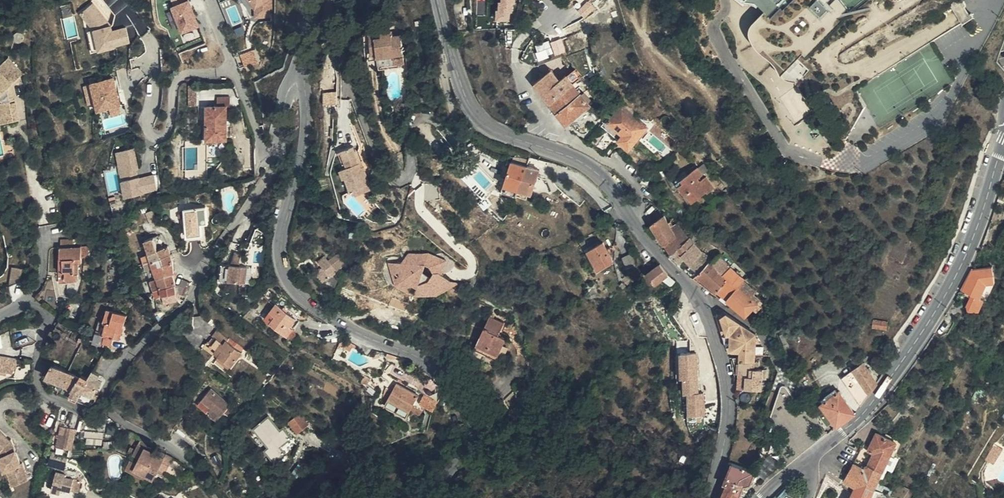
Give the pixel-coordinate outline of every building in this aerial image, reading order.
[(113,24),(95,0),(81,11),(94,29),(99,49),(131,42),(128,25),(114,28),(113,24)] [(192,0),(185,0),(176,4),(174,4),(184,31),(201,25),(192,0)] [(257,8),(257,16),(273,17),(273,0),(252,0),(257,8)] [(501,8),(498,8),(498,18),(512,19),(512,11),(515,11),(515,0),(501,0),(501,8)] [(589,0),(579,9),(586,16),(596,7),(589,0)] [(752,9),(763,11),(779,24),(787,14),(785,12),(796,0),(741,0),(752,9)] [(965,0),(950,0),(964,22),(975,15),(965,0)] [(394,29),(394,25),(371,27),(373,47),(379,47),(379,48),(396,47),(397,53),(404,53),(401,28),(394,29)] [(550,38),(536,43),(541,58),(556,52),(550,38)] [(254,49),(242,53),(246,65),(258,61),(254,49)] [(22,77),(24,75),(10,60),(0,68),(0,72),(1,73),(0,74),(0,84),(22,77)] [(582,91),(566,73),(560,78),(553,70),(539,80),(555,99),(570,118),(572,116),(590,101),(582,91)] [(122,104),(115,75),(91,81),(98,110),(111,107),(113,114),(122,112),(120,104),(122,104)] [(22,77),(0,84),(0,115),(2,125),(19,121),(16,104),(11,104),(8,89),(12,86),(22,77)] [(85,83),(91,112),(96,111),(90,82),(85,83)] [(586,87),(582,91),(590,101),(595,98),(586,87)] [(338,101),(338,90),(326,90),(326,102),(338,101)] [(616,107),(621,101),(623,98),(617,94),(613,99),(616,101),(613,105),(616,107)] [(208,139),(229,139),(229,104),(231,104),(231,95),(220,95),(220,103),(208,104),(208,139)] [(612,112),(609,116),(637,139),(649,126),(621,101),(616,107),(612,112)] [(605,120),(633,144),(637,139),(609,116),(605,120)] [(351,190),(354,189),(374,182),(365,159),(362,160),(356,144),(341,149),(347,165),(343,167),(351,190)] [(141,168),(136,146),(118,150),(127,195),(159,189),(156,173),(140,176),(138,168),(141,168)] [(522,187),(528,166),(515,162),(508,183),(522,187)] [(646,171),(648,167),(640,165),(637,175),(645,178),(646,171)] [(542,170),(528,166),(522,187),(535,192),(542,170)] [(693,181),(690,177),(694,174),(690,167),(669,179),(678,195),(681,194),(685,200),(698,191),(700,193),(707,189),(700,177),(693,181)] [(654,173),(646,171),(645,178),(643,182),(652,184),(654,173)] [(354,189),(356,193),(375,186),(374,182),(354,189)] [(663,195),(666,201),(675,195),(672,189),(663,195)] [(210,222),(208,205),(186,206),(188,233),(203,232),(202,223),(210,222)] [(655,223),(666,216),(662,211),(651,217),(655,223)] [(654,224),(661,232),(678,219),(675,215),(674,214),(668,218),(666,216),(655,223),(654,224)] [(661,232),(674,251),(687,238),(680,229),(684,225),(678,219),(661,232)] [(684,252),(695,240),(696,239),(684,225),(680,229),(687,238),(674,251),(681,260),(687,255),(684,252)] [(61,258),(60,279),(78,278),(78,263),(80,263),(80,260),(82,260),(82,254),(82,244),(75,244),(74,235),(69,237),(60,237),(60,244),(58,244),(58,258),(61,258)] [(158,241),(156,236),(148,239),(154,259),(173,253),(170,244),(160,247),(158,241)] [(692,260),(703,248),(695,240),(684,252),(687,255),(692,260)] [(615,259),(604,241),(590,250),(601,268),(615,259)] [(252,247),(246,245),(241,255),(232,253),(228,269),(253,275),(257,259),(249,257),(252,247)] [(702,269),(712,258),(703,248),(692,260),(702,269)] [(443,271),(447,260),(430,251),(410,251),(402,262),(390,261),(398,282),(417,293),(437,294),(459,282),(443,271)] [(153,265),(152,252),(144,253),(146,266),(153,265)] [(173,253),(154,259),(157,266),(175,260),(173,253)] [(695,277),(711,289),(715,286),(714,284),(731,265),(720,253),(712,258),(702,269),(695,277)] [(329,254),(322,258),(325,263),(319,268),(326,279),(339,269),(339,268),(342,265),(335,256),(332,258),(329,254)] [(175,260),(157,266),(160,276),(175,271),(175,260)] [(980,299),(976,308),(991,305),(992,298),(998,279),(1003,277),(1003,275),(998,260),(981,266),(969,291),(982,296),(980,299)] [(648,271),(656,282),(662,278),(669,272),(662,262),(648,271)] [(27,263),(18,267),(20,277),(30,274),(27,263)] [(741,279),(744,277),(731,265),(714,284),(715,286),(727,297),(741,279)] [(175,271),(160,276),(160,277),(163,286),(178,281),(177,280),(175,271)] [(669,272),(662,278),(671,285),(678,278),(669,272)] [(163,286),(160,277),(154,279),(157,288),(163,286)] [(179,290),(191,293),(195,282),(192,282),(192,279),(188,278),(185,279),(181,283),(180,286),(179,290)] [(727,297),(750,317),(761,304),(759,302),(762,299),(758,296),(755,298),(752,296),(754,291),(741,279),(727,297)] [(177,291),(167,293),(169,299),(179,298),(177,291)] [(493,301),(488,298),(485,304),(491,306),(493,301)] [(297,323),(302,316),(281,302),(271,317),(295,333),(300,325),(297,323)] [(109,307),(100,341),(106,343),(107,339),(115,341),(117,336),(122,337),(124,331),(126,324),(130,312),(109,307)] [(760,367),(758,334),(758,333),(757,333),(748,332),(748,326),(727,314),(720,315),(732,350),(733,352),(744,352),(745,375),(754,375),(754,387),(769,387),(769,377),(774,377),(774,368),(760,367)] [(514,337),(510,335),(507,333),(512,325),(499,316),(482,344),(492,351),(491,353),(501,359),(514,337)] [(888,326),(888,319),(875,318),(875,325),(888,326)] [(69,331),(71,323),(59,319),(57,327),(69,331)] [(507,333),(510,335),(515,327),(512,325),(507,333)] [(217,351),(222,355),(234,363),(245,349),(236,343),(238,341),(230,334),(228,337),(217,329),(212,335),(216,338),(212,343),(220,348),(217,351)] [(481,346),(491,353),(492,351),(482,344),(481,346)] [(368,362),(378,365),(385,357),(372,351),(368,362)] [(700,391),(699,351),(681,351),(682,376),(685,376),(686,392),(689,392),(690,414),(708,414),(707,391),(700,391)] [(17,364),(20,364),(21,356),(0,353),(0,371),(9,372),(10,369),(16,370),(17,364)] [(234,363),(222,355),(220,359),(231,367),(234,363)] [(863,400),(880,377),(858,355),(842,374),(863,400)] [(385,357),(378,365),(382,367),(385,363),(386,357),(385,357)] [(55,361),(49,374),(60,379),(77,386),(82,375),(71,369),(59,363),(55,361)] [(96,395),(105,379),(101,377),(104,373),(98,370),(91,380),(81,397),(96,405),(100,397),(96,395)] [(77,386),(73,393),(81,397),(91,380),(82,375),(77,386)] [(515,391),(509,383),(500,377),(493,382),(504,398),(515,391)] [(420,388),(399,378),(397,383),(395,382),(393,387),(389,393),(386,400),(399,406),(410,407),(412,404),(415,398),(420,388)] [(77,386),(60,379),(57,385),(60,387),(59,389),(69,394),(70,391),(73,393),(77,386)] [(393,387),(386,384),(384,391),(389,393),(393,387)] [(223,415),(232,404),(213,387),(204,398),(223,415)] [(438,395),(427,389),(426,392),(424,391),(422,395),(421,395),(422,396),(422,397),(423,397),(434,403),(438,395)] [(839,422),(858,407),(844,390),(826,405),(839,422)] [(223,415),(204,398),(199,403),(209,411),(211,408),(214,410),(211,413),(219,420),(223,415)] [(423,402),(415,398),(412,404),(417,406),(418,406),(419,407),(420,407),(420,406),(421,405),(423,402)] [(307,402),(302,407),(314,414),(317,411),(307,402)] [(314,414),(302,407),(298,412),(307,421),(314,414)] [(289,420),(276,408),(262,422),(279,439),(276,442),(287,452),(297,442),(292,437),(300,427),(291,418),(289,420)] [(77,430),(78,424),(65,422),(64,428),(70,430),(66,446),(72,448),(78,430),(77,430)] [(1,450),(3,455),(1,456),(6,469),(8,468),(14,483),(30,477),(24,460),(21,461),(12,438),(10,438),(0,428),(0,449),(1,450)] [(70,430),(64,428),(60,444),(66,446),(70,430)] [(896,437),(881,430),(872,446),(878,449),(872,461),(870,460),(868,463),(860,458),(844,485),(851,489),(855,484),(860,487),(857,493),(854,497),(873,497),(894,451),(892,447),(896,437)] [(832,467),(828,475),(844,485),(860,458),(860,457),(853,453),(857,445),(850,441),(847,443),(844,446),(832,467)] [(142,444),(137,453),(143,457),(139,467),(150,473),(159,477),(165,467),(170,470),(178,456),(169,452),(167,456),(162,453),(142,444)] [(143,457),(137,453),(129,467),(148,477),(150,473),(139,467),(143,457)] [(51,463),(50,467),(58,470),(78,474),(79,470),(51,463)] [(745,488),(748,489),(753,486),(758,474),(731,464),(727,480),(729,481),(727,487),(730,488),(726,497),(741,497),(745,488)] [(78,474),(58,470),(54,489),(62,490),(63,486),(81,490),(84,478),(77,476),(78,474)]
